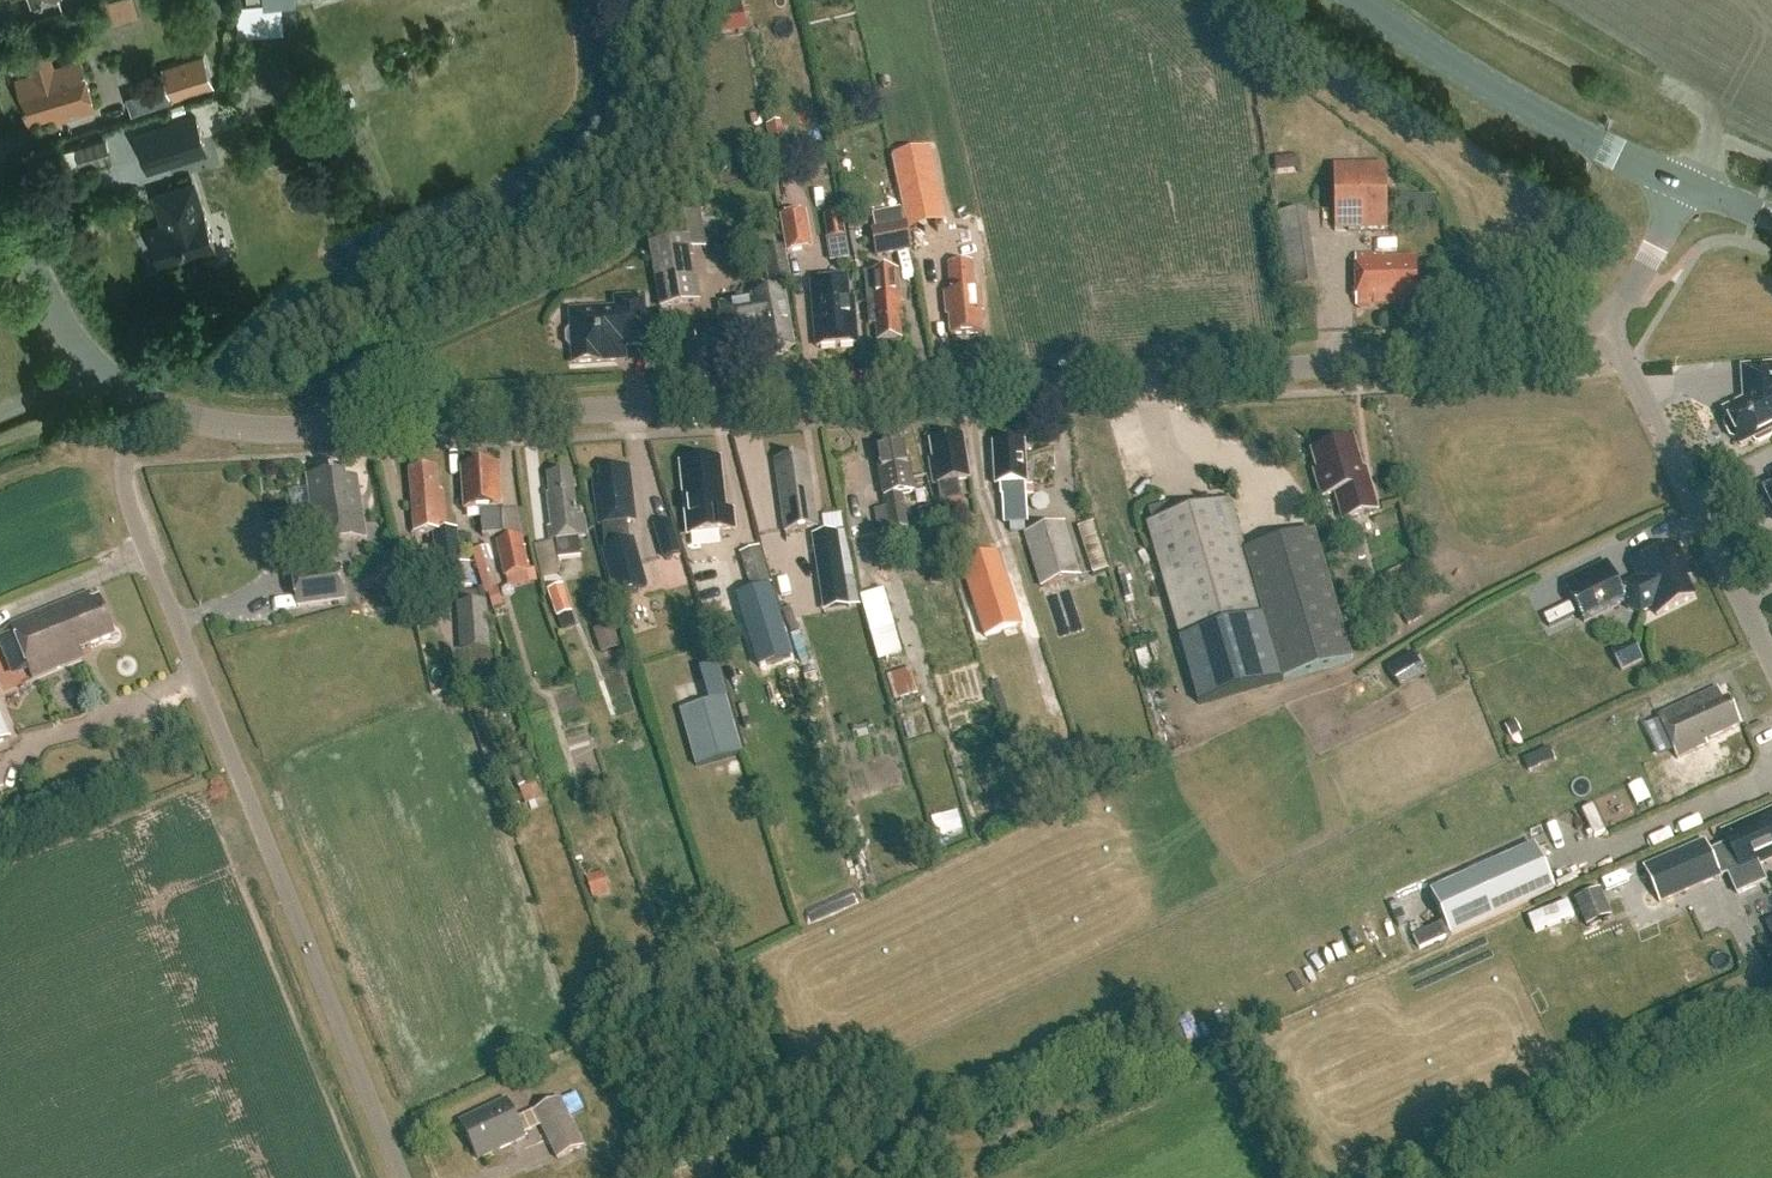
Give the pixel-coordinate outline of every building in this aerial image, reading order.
[(123,22),(116,0),(112,2),(97,6),(103,27),(123,22)] [(133,0),(120,0),(119,0),(126,21),(138,17),(133,0)] [(246,5),(247,11),(282,8),(296,7),(295,0),(246,0),(246,5)] [(720,36),(746,31),(742,10),(716,15),(720,36)] [(77,60),(51,69),(43,44),(22,50),(30,75),(14,80),(27,123),(52,115),(55,123),(93,111),(77,60)] [(171,100),(213,86),(204,56),(162,70),(171,100)] [(189,103),(170,108),(172,115),(191,109),(189,103)] [(196,115),(136,135),(148,173),(208,153),(196,115)] [(781,124),(767,126),(770,143),(783,141),(781,124)] [(106,140),(75,150),(81,171),(112,162),(106,140)] [(927,175),(923,153),(895,159),(899,180),(927,175)] [(1333,237),(1384,236),(1382,171),(1331,172),(1333,237)] [(163,226),(148,231),(160,267),(177,261),(180,263),(195,258),(196,255),(214,250),(202,213),(200,214),(190,185),(154,197),(163,226)] [(877,259),(912,252),(907,224),(901,226),(898,211),(874,215),(877,230),(871,231),(877,259)] [(781,218),(788,255),(813,250),(806,213),(781,218)] [(1283,294),(1314,289),(1303,216),(1271,221),(1283,294)] [(834,266),(854,263),(849,238),(830,241),(834,266)] [(652,245),(661,310),(701,304),(697,280),(694,281),(691,260),(694,259),(691,240),(652,245)] [(767,282),(785,278),(780,255),(762,258),(767,282)] [(1408,295),(1417,295),(1416,256),(1383,257),(1382,256),(1355,257),(1357,308),(1409,306),(1408,295)] [(982,319),(985,319),(983,295),(976,296),(973,266),(950,268),(952,296),(947,296),(949,317),(951,317),(952,339),(983,337),(982,319)] [(878,345),(901,343),(900,327),(902,327),(901,305),(899,305),(896,275),(865,278),(869,330),(877,329),(878,345)] [(858,347),(855,304),(849,304),(847,281),(810,283),(812,307),(815,350),(858,347)] [(762,355),(794,350),(784,293),(752,299),(752,302),(719,308),(725,342),(758,336),(762,355)] [(625,347),(647,346),(644,299),(616,301),(617,311),(571,314),(572,328),(566,335),(567,346),(574,352),(574,365),(616,362),(625,352),(625,347)] [(1746,368),(1748,399),(1723,411),(1728,420),(1725,422),(1724,425),(1730,438),(1734,439),(1736,438),(1740,446),(1753,440),(1755,443),(1758,444),(1771,437),(1771,366),(1746,368)] [(931,443),(934,462),(930,462),(934,486),(938,486),(941,505),(962,501),(959,482),(970,480),(963,438),(931,443)] [(1343,521),(1378,511),(1370,483),(1366,484),(1353,441),(1347,442),(1344,439),(1333,442),(1332,447),(1312,453),(1317,472),(1314,473),(1322,499),(1335,495),(1343,521)] [(879,466),(884,499),(885,499),(887,509),(874,511),(878,535),(891,533),(892,541),(909,538),(902,495),(915,493),(910,461),(907,461),(904,444),(878,449),(881,466),(879,466)] [(1026,534),(1026,524),(1028,524),(1026,485),(1027,485),(1024,444),(994,446),(996,487),(1001,487),(1001,496),(1002,496),(1004,525),(1011,525),(1012,534),(1026,534)] [(786,533),(818,528),(808,457),(775,462),(786,533)] [(735,513),(725,514),(719,462),(682,466),(690,539),(737,534),(735,513)] [(483,538),(504,536),(503,509),(502,509),(499,466),(462,469),(465,512),(481,511),(483,538)] [(593,480),(599,527),(602,526),(605,549),(604,550),(617,596),(646,588),(633,541),(626,543),(624,524),(636,522),(630,468),(600,472),(601,479),(593,480)] [(468,564),(460,565),(457,530),(447,531),(443,492),(439,493),(437,470),(410,472),(415,534),(435,533),(440,590),(470,588),(468,564)] [(345,473),(309,478),(318,546),(367,539),(358,479),(346,481),(345,473)] [(579,539),(587,538),(585,518),(578,519),(573,475),(573,474),(548,477),(550,496),(548,497),(551,528),(549,528),(550,542),(556,541),(558,560),(581,558),(579,539)] [(1230,501),(1147,525),(1181,640),(1200,706),(1283,682),(1263,616),(1245,553),(1230,501)] [(919,512),(923,526),(936,522),(932,508),(919,512)] [(1101,571),(1116,566),(1100,520),(1086,525),(1101,571)] [(665,559),(680,555),(670,522),(655,527),(665,559)] [(1043,589),(1080,578),(1063,524),(1026,535),(1043,589)] [(844,580),(837,533),(825,535),(812,537),(819,584),(823,583),(844,580)] [(1314,533),(1245,553),(1263,616),(1283,682),(1351,662),(1352,662),(1350,654),(1314,533)] [(497,544),(505,579),(530,574),(522,539),(497,544)] [(1683,576),(1686,567),(1687,567),(1677,546),(1632,568),(1639,581),(1620,590),(1607,564),(1565,584),(1585,624),(1625,604),(1628,611),(1640,615),(1653,609),(1657,617),(1694,599),(1683,576)] [(754,591),(773,584),(759,547),(741,554),(754,591)] [(985,638),(1022,626),(999,553),(962,565),(985,638)] [(297,608),(346,602),(342,568),(293,575),(297,608)] [(948,582),(952,594),(959,592),(955,580),(948,582)] [(548,592),(557,620),(559,619),(563,632),(577,627),(572,614),(573,614),(564,587),(548,592)] [(493,610),(503,607),(498,590),(488,593),(493,610)] [(84,661),(80,649),(113,635),(98,601),(91,604),(88,596),(10,630),(33,683),(84,661)] [(491,651),(488,604),(459,606),(462,654),(470,653),(491,652),(491,651)] [(868,625),(879,662),(902,656),(892,619),(868,625)] [(602,655),(621,649),(613,625),(594,631),(602,655)] [(1621,672),(1642,662),(1632,643),(1612,653),(1621,672)] [(1400,691),(1425,675),(1412,653),(1387,669),(1400,691)] [(625,654),(606,658),(613,688),(632,683),(625,654)] [(888,678),(895,702),(918,695),(911,671),(888,678)] [(561,707),(536,713),(555,786),(607,772),(583,683),(556,690),(561,707)] [(1684,708),(1660,719),(1679,758),(1708,745),(1707,742),(1741,726),(1729,699),(1724,701),(1718,689),(1683,705),(1684,708)] [(683,712),(699,770),(744,757),(728,700),(683,712)] [(0,718),(0,745),(9,741),(0,718)] [(1722,749),(1708,755),(1715,772),(1729,765),(1722,749)] [(518,790),(539,782),(532,764),(511,773),(518,790)] [(847,796),(840,799),(844,809),(851,806),(847,796)] [(1771,860),(1771,810),(1723,832),(1728,846),(1710,854),(1705,842),(1643,869),(1659,905),(1728,875),(1737,895),(1766,883),(1758,867),(1771,860)] [(858,820),(850,823),(855,842),(863,839),(858,820)] [(1534,847),(1431,893),(1451,937),(1554,891),(1534,847)] [(593,900),(611,895),(604,872),(586,877),(593,900)] [(1601,891),(1575,902),(1587,928),(1612,917),(1601,891)] [(1419,951),(1446,939),(1440,926),(1413,938),(1419,951)] [(560,1101),(534,1113),(542,1128),(558,1161),(583,1148),(569,1118),(584,1111),(576,1094),(561,1101),(560,1101)] [(517,1143),(526,1139),(507,1101),(459,1124),(478,1162),(517,1143)] [(754,1156),(768,1151),(763,1138),(749,1144),(754,1156)]
